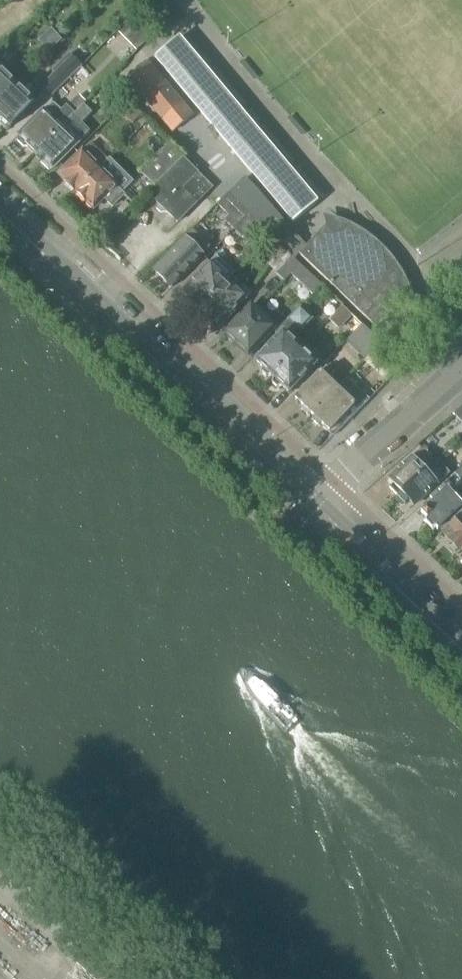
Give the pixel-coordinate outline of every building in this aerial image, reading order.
[(118,31),(125,38),(136,50),(146,39),(148,42),(154,36),(136,13),(129,20),(118,31)] [(51,30),(45,35),(57,47),(62,41),(51,30)] [(57,47),(45,35),(38,42),(50,53),(57,47)] [(290,225),(317,203),(178,36),(151,59),(290,225)] [(42,84),(51,95),(81,67),(70,55),(52,71),(54,73),(42,84)] [(129,79),(173,132),(193,116),(149,63),(129,79)] [(16,86),(0,70),(0,102),(16,86)] [(107,82),(100,89),(108,97),(115,90),(107,82)] [(0,102),(0,121),(1,120),(10,128),(34,104),(16,86),(0,102)] [(142,113),(128,101),(119,112),(133,124),(142,114),(142,113)] [(68,107),(61,114),(52,106),(42,110),(18,136),(17,138),(17,142),(24,148),(28,148),(29,146),(36,153),(60,127),(74,113),(68,107)] [(60,127),(36,153),(43,160),(43,161),(41,165),(47,170),(51,168),(53,169),(78,144),(60,127)] [(142,173),(155,186),(184,156),(171,144),(142,173)] [(59,175),(76,192),(99,168),(82,152),(59,175)] [(182,159),(153,188),(148,193),(156,202),(156,209),(160,213),(168,213),(177,223),(212,188),(182,159)] [(99,168),(76,192),(93,209),(104,198),(112,207),(130,189),(131,187),(125,181),(121,180),(116,185),(99,168)] [(229,194),(249,215),(270,236),(273,239),(291,256),(294,259),(299,254),(306,247),(286,226),(257,191),(258,191),(245,178),(243,180),(229,194)] [(225,221),(235,230),(249,215),(229,194),(228,194),(217,205),(229,217),(225,221)] [(251,230),(264,242),(270,236),(249,215),(235,230),(244,238),(251,230)] [(308,245),(306,247),(299,254),(377,329),(408,297),(396,285),(402,279),(399,273),(396,268),(392,263),(388,258),(384,254),(379,248),(374,244),(370,240),(365,236),(360,233),(354,230),(348,227),(347,226),(341,233),(330,222),(329,223),(308,245)] [(192,230),(153,270),(171,288),(210,248),(192,230)] [(269,265),(276,273),(291,256),(273,239),(270,236),(264,242),(278,255),(269,265)] [(291,256),(276,273),(275,274),(283,282),(290,274),(309,297),(321,284),(294,259),(291,256)] [(192,307),(198,313),(226,283),(216,274),(223,267),(214,258),(197,277),(198,278),(183,293),(195,304),(192,307)] [(226,283),(198,313),(209,323),(212,320),(218,326),(232,310),(234,312),(251,293),(243,286),(236,293),(226,283)] [(224,332),(226,333),(248,354),(273,328),(254,310),(257,308),(255,306),(254,306),(251,303),(224,332)] [(329,321),(348,339),(362,324),(342,305),(328,320),(329,321)] [(271,376),(273,378),(299,350),(286,338),(296,328),(301,333),(313,320),(300,308),(275,333),(279,337),(256,362),(263,368),(261,373),(266,378),(271,376)] [(348,339),(368,357),(381,342),(362,324),(348,339)] [(381,342),(368,357),(391,379),(405,364),(381,342)] [(299,350),(273,378),(272,383),(277,388),(282,386),(289,393),(315,365),(299,350)] [(311,414),(312,415),(338,389),(328,379),(333,373),(326,367),(295,399),(302,406),(301,410),(306,415),(307,415),(311,414)] [(338,389),(312,415),(313,416),(312,420),(317,426),(318,425),(322,424),(329,431),(360,399),(353,392),(348,398),(338,389)] [(461,423),(461,407),(453,415),(461,423)] [(390,489),(397,496),(435,461),(429,455),(430,454),(424,447),(388,480),(393,485),(390,489)] [(435,461),(397,496),(405,505),(409,501),(413,506),(448,473),(442,466),(440,467),(435,461)] [(460,472),(458,470),(454,474),(461,482),(461,470),(460,472)] [(426,519),(423,522),(432,532),(436,529),(437,530),(461,507),(461,506),(452,495),(456,491),(446,481),(429,497),(433,501),(421,513),(426,519)] [(460,553),(461,551),(461,517),(443,535),(450,543),(449,546),(450,546),(450,547),(449,547),(454,552),(455,552),(459,552),(460,553)]
